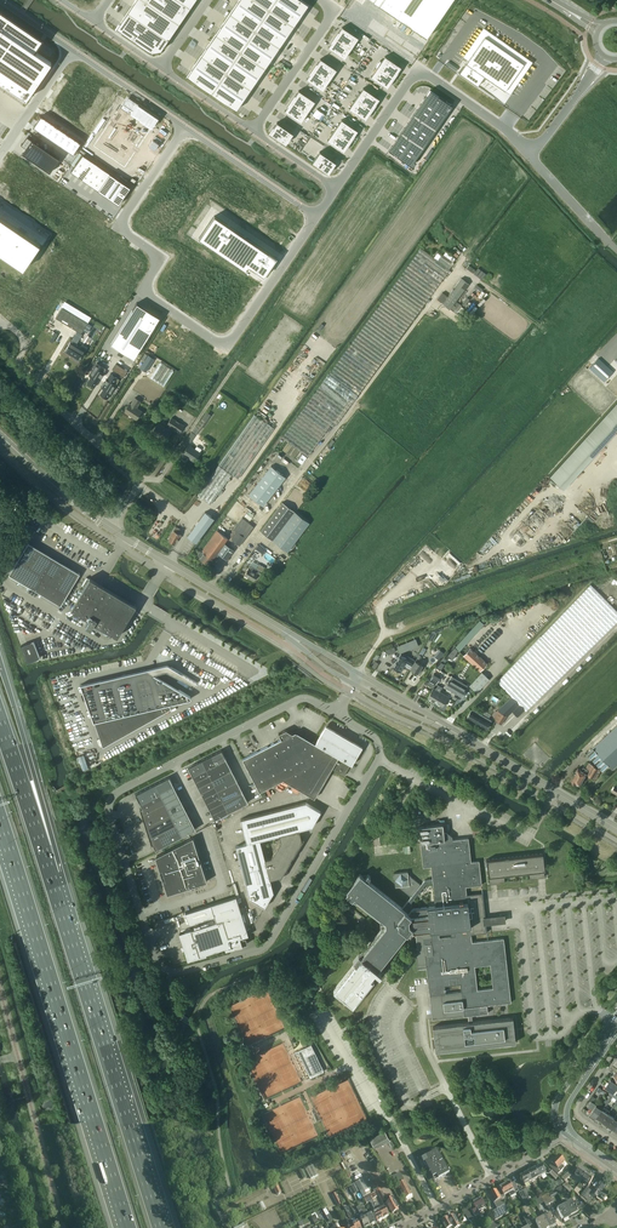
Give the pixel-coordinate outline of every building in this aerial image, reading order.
[(127,12),(168,39),(179,23),(145,0),(135,0),(127,12)] [(179,23),(190,7),(180,0),(145,0),(179,23)] [(230,12),(255,29),(269,8),(257,0),(239,0),(230,12)] [(269,8),(275,0),(257,0),(269,8)] [(269,8),(294,25),(308,4),(302,0),(275,0),(269,8)] [(373,1),(400,19),(400,20),(401,20),(426,37),(452,0),(373,0),(373,1)] [(269,8),(255,29),(279,46),(294,25),(269,8)] [(26,99),(51,62),(34,51),(42,39),(0,10),(0,81),(26,99)] [(127,12),(116,28),(151,52),(161,50),(168,39),(127,12)] [(230,12),(216,34),(240,50),(255,29),(230,12)] [(342,27),(335,37),(351,48),(358,38),(342,27)] [(255,29),(240,50),(265,67),(279,46),(255,29)] [(216,34),(201,55),(226,72),(240,50),(216,34)] [(466,63),(459,73),(477,86),(484,76),(505,91),(524,63),(485,36),(468,60),(466,63)] [(335,37),(328,47),(344,58),(351,48),(335,37)] [(240,50),(226,72),(250,88),(265,67),(240,50)] [(201,55),(187,76),(211,93),(226,72),(201,55)] [(385,56),(378,66),(394,77),(401,67),(385,56)] [(321,58),(313,69),(330,79),(336,69),(321,58)] [(378,66),(371,77),(386,87),(387,88),(387,87),(393,79),(394,77),(378,66)] [(313,69),(306,79),(322,90),(323,89),(330,79),(313,69)] [(226,72),(211,93),(236,110),(250,88),(226,72)] [(363,88),(356,98),(372,109),(379,99),(363,88)] [(299,90),(292,101),(308,112),(315,101),(299,90)] [(429,90),(421,102),(444,117),(452,105),(429,90)] [(127,96),(93,146),(125,168),(142,143),(159,118),(127,96)] [(356,98),(349,109),(364,119),(365,119),(372,109),(356,98)] [(292,101),(285,111),(300,122),(308,112),(292,101)] [(421,102),(413,114),(435,129),(444,117),(421,102)] [(413,114),(407,123),(429,138),(435,129),(413,114)] [(41,115),(33,127),(43,133),(50,121),(41,115)] [(341,120),(334,130),(351,140),(357,130),(341,120)] [(50,121),(43,133),(49,137),(56,126),(50,121)] [(277,122),(270,133),(286,143),(293,133),(277,122)] [(407,123),(401,132),(423,147),(429,138),(407,123)] [(56,126),(49,137),(55,141),(62,130),(56,126)] [(62,130),(55,141),(61,145),(68,134),(62,130)] [(334,130),(327,140),(343,151),(344,150),(351,140),(334,130)] [(401,132),(395,141),(417,156),(423,147),(401,132)] [(68,134),(61,145),(67,149),(74,138),(68,134)] [(27,136),(22,144),(28,148),(24,155),(50,172),(59,158),(34,141),(27,136)] [(74,138),(67,149),(73,153),(80,142),(74,138)] [(395,141),(389,150),(411,165),(417,156),(395,141)] [(320,151),(313,162),(328,173),(336,162),(320,151)] [(83,154),(71,172),(72,173),(73,173),(76,175),(76,176),(88,158),(83,154)] [(88,158),(76,176),(77,176),(78,176),(78,177),(78,176),(81,179),(82,179),(94,162),(88,158)] [(94,162),(82,179),(83,180),(84,180),(87,182),(87,183),(99,165),(94,162)] [(99,165),(87,183),(89,184),(88,184),(89,184),(92,186),(92,187),(104,169),(99,165)] [(104,169),(92,187),(93,187),(94,188),(94,187),(98,190),(97,190),(98,190),(110,173),(104,169)] [(110,173),(98,190),(99,191),(103,193),(103,194),(108,197),(109,198),(109,197),(113,200),(113,201),(118,204),(122,199),(122,200),(122,199),(130,187),(122,181),(121,180),(119,179),(115,177),(115,176),(110,173)] [(214,215),(199,238),(245,269),(248,265),(256,271),(264,276),(276,258),(269,252),(268,252),(214,215)] [(23,269),(40,244),(0,217),(0,254),(23,269)] [(328,374),(282,437),(308,456),(330,425),(334,427),(405,330),(449,269),(454,263),(442,254),(437,261),(420,248),(328,374)] [(443,292),(437,299),(450,308),(453,305),(456,307),(453,310),(456,313),(462,305),(456,301),(468,284),(461,278),(448,296),(443,292)] [(62,307),(56,318),(77,331),(70,341),(71,341),(76,344),(82,334),(81,333),(83,330),(87,333),(92,325),(88,323),(91,317),(65,301),(61,307),(62,307)] [(137,303),(111,344),(134,358),(160,317),(148,309),(146,312),(136,305),(137,303)] [(71,341),(65,351),(74,357),(74,358),(78,361),(84,352),(86,348),(82,345),(81,347),(71,341)] [(148,355),(140,368),(146,372),(154,359),(148,355)] [(598,358),(589,369),(603,382),(613,372),(598,358)] [(161,362),(151,378),(163,386),(174,371),(161,362)] [(88,382),(88,383),(95,387),(106,369),(97,364),(89,376),(91,377),(90,379),(97,383),(95,386),(88,382)] [(307,373),(300,381),(306,385),(312,377),(307,373)] [(100,394),(107,399),(116,385),(119,380),(117,379),(117,378),(110,374),(101,388),(103,389),(102,391),(109,395),(107,398),(100,394)] [(129,403),(124,411),(136,420),(142,411),(136,407),(140,401),(135,397),(131,404),(129,403)] [(550,476),(564,489),(616,430),(616,403),(550,476)] [(206,411),(196,426),(201,430),(211,415),(206,411)] [(219,465),(197,495),(210,504),(232,474),(238,479),(274,428),(255,414),(219,465)] [(172,417),(167,424),(179,432),(184,425),(172,417)] [(158,423),(152,431),(165,440),(171,431),(158,423)] [(192,432),(186,441),(190,443),(195,435),(192,432)] [(189,445),(183,453),(194,461),(200,452),(199,452),(201,449),(197,446),(195,449),(189,445)] [(301,453),(296,460),(302,464),(307,457),(301,453)] [(271,465),(248,494),(263,506),(285,477),(271,465)] [(309,522),(282,502),(261,531),(287,551),(309,522)] [(187,536),(196,543),(214,518),(205,512),(187,536)] [(242,518),(233,529),(245,538),(254,527),(242,518)] [(181,529),(176,526),(168,539),(175,543),(178,538),(179,538),(181,535),(178,533),(181,529)] [(233,550),(224,544),(228,538),(217,530),(201,551),(200,550),(197,555),(201,557),(200,559),(208,565),(213,559),(215,561),(219,555),(226,560),(233,550)] [(232,540),(239,545),(245,538),(237,532),(232,540)] [(61,605),(80,573),(28,542),(9,574),(31,588),(31,587),(61,605)] [(259,565),(252,561),(250,565),(248,568),(244,575),(251,579),(253,581),(254,579),(259,571),(262,573),(265,568),(259,564),(259,565)] [(84,587),(71,609),(89,620),(86,625),(91,628),(92,626),(106,635),(108,632),(108,631),(109,631),(117,636),(136,605),(90,577),(89,579),(87,578),(82,586),(84,587)] [(493,717),(496,719),(495,720),(501,724),(506,716),(507,717),(512,711),(517,717),(523,711),(524,712),(616,621),(616,612),(591,586),(497,682),(511,697),(497,710),(493,717)] [(397,646),(400,653),(418,646),(416,639),(397,646)] [(21,645),(27,662),(40,657),(34,640),(21,645)] [(454,647),(446,656),(447,656),(448,657),(452,660),(458,650),(456,648),(455,648),(454,647)] [(412,666),(410,669),(417,673),(418,673),(419,673),(420,673),(421,671),(421,669),(420,669),(422,665),(419,663),(420,660),(424,662),(425,659),(422,657),(422,656),(425,650),(422,648),(415,660),(415,661),(412,666)] [(470,648),(463,656),(480,671),(487,663),(470,648)] [(406,662),(412,666),(415,661),(415,660),(414,660),(409,657),(409,659),(401,654),(396,661),(393,667),(400,671),(406,662)] [(169,704),(189,699),(190,699),(190,698),(191,698),(191,697),(190,697),(190,696),(179,689),(178,690),(174,691),(173,687),(173,686),(171,686),(167,687),(166,683),(166,681),(164,682),(160,683),(159,678),(159,677),(154,674),(153,674),(146,670),(145,669),(80,685),(93,722),(94,722),(103,746),(171,708),(169,704)] [(482,672),(469,685),(477,692),(489,679),(482,672)] [(434,673),(430,680),(436,684),(441,677),(434,673)] [(457,680),(451,676),(445,687),(451,690),(455,683),(457,680)] [(464,684),(457,680),(455,683),(451,690),(461,696),(466,689),(462,687),(464,684)] [(428,697),(434,701),(440,691),(442,687),(438,685),(436,689),(434,687),(428,697)] [(445,700),(448,696),(440,691),(434,701),(442,706),(443,705),(445,700)] [(491,720),(482,714),(479,713),(472,708),(470,711),(467,717),(477,723),(487,728),(490,723),(491,720)] [(344,776),(350,764),(352,765),(362,747),(326,725),(315,743),(316,744),(333,754),(338,757),(331,769),(344,776)] [(281,739),(251,754),(243,759),(259,791),(278,782),(283,779),(333,754),(316,744),(315,743),(305,737),(301,739),(286,729),(278,733),(281,739)] [(594,747),(588,753),(603,769),(609,763),(594,747)] [(223,753),(222,749),(221,750),(217,752),(216,752),(212,755),(211,755),(216,764),(226,758),(223,753)] [(314,798),(329,773),(331,769),(338,757),(333,754),(283,779),(314,798)] [(206,769),(216,764),(211,755),(207,757),(206,757),(202,760),(206,769)] [(209,774),(212,779),(231,769),(228,764),(229,764),(228,764),(226,759),(226,758),(216,764),(206,769),(209,774)] [(192,765),(188,767),(189,768),(193,776),(206,769),(202,760),(197,762),(192,765)] [(580,785),(587,774),(587,773),(596,779),(601,770),(589,762),(586,768),(584,767),(583,767),(581,770),(578,768),(571,779),(580,785)] [(206,769),(193,776),(196,781),(195,781),(209,774),(206,769)] [(212,779),(215,785),(217,790),(237,780),(236,780),(234,775),(231,770),(232,769),(231,769),(212,779)] [(212,779),(209,774),(195,781),(196,781),(198,786),(212,779)] [(169,777),(165,779),(165,778),(155,784),(160,792),(173,785),(169,778),(169,777)] [(212,779),(198,786),(198,787),(199,786),(201,791),(201,792),(215,785),(212,779)] [(223,801),(242,791),(239,786),(240,786),(240,785),(239,786),(237,781),(237,780),(217,790),(220,796),(223,801)] [(135,794),(137,797),(140,802),(160,792),(155,784),(135,794)] [(160,792),(162,798),(176,791),(173,786),(174,786),(173,785),(160,792)] [(215,785),(201,792),(204,797),(203,797),(217,790),(215,785)] [(217,790),(203,797),(204,797),(207,802),(206,802),(206,803),(220,796),(217,790)] [(162,798),(165,803),(179,796),(178,796),(176,791),(162,798)] [(223,801),(226,806),(228,812),(247,802),(248,802),(247,802),(245,797),(245,796),(242,791),(223,801)] [(141,808),(140,808),(142,815),(165,803),(162,798),(160,792),(140,802),(140,803),(140,802),(143,807),(141,809),(141,808)] [(165,803),(168,809),(182,802),(182,801),(181,802),(179,797),(179,796),(165,803)] [(223,801),(220,796),(206,803),(207,803),(209,808),(223,801)] [(226,806),(223,801),(209,808),(210,808),(212,813),(226,806)] [(168,809),(171,814),(184,807),(181,802),(182,802),(168,809)] [(321,811),(306,802),(241,819),(247,843),(236,846),(249,898),(250,898),(264,907),(273,892),(270,879),(281,876),(280,878),(280,879),(291,861),(290,860),(293,856),(293,857),(304,838),(303,838),(303,839),(302,841),(299,830),(312,826),(321,811)] [(144,821),(146,820),(148,826),(147,826),(171,814),(168,809),(165,803),(142,815),(144,821),(145,821),(144,821)] [(226,806),(212,813),(212,814),(212,813),(215,818),(214,819),(215,819),(228,812),(226,806)] [(171,814),(173,819),(187,812),(184,807),(185,807),(184,807),(171,814)] [(173,819),(176,825),(190,818),(189,818),(187,813),(187,812),(173,819)] [(147,826),(148,826),(150,831),(148,832),(147,832),(150,838),(176,825),(173,819),(171,814),(147,826)] [(192,823),(190,818),(176,825),(182,836),(195,829),(196,829),(195,828),(195,829),(192,824),(193,823),(192,823)] [(385,924),(385,926),(376,938),(361,956),(358,955),(353,961),(354,962),(355,963),(355,964),(354,964),(334,990),(352,1005),(373,979),(371,978),(371,977),(375,973),(379,976),(381,973),(377,970),(378,969),(407,933),(410,929),(414,933),(415,932),(416,936),(417,948),(416,948),(415,948),(418,969),(422,968),(424,968),(426,968),(428,984),(430,1006),(438,1005),(440,1018),(468,1015),(469,1022),(432,1026),(434,1037),(435,1049),(435,1051),(444,1050),(451,1049),(515,1042),(514,1031),(514,1029),(513,1019),(513,1018),(512,1018),(509,1018),(473,1022),(472,1015),(475,1014),(488,1013),(487,1005),(493,1004),(507,1003),(511,1002),(504,938),(472,942),(471,934),(482,933),(487,932),(486,924),(482,925),(482,923),(482,922),(483,922),(483,921),(483,920),(482,920),(482,919),(481,918),(481,917),(485,916),(484,908),(482,893),(478,893),(467,894),(466,887),(482,885),(479,860),(471,861),(468,838),(456,839),(444,840),(443,832),(443,824),(418,827),(420,843),(423,867),(427,867),(431,866),(432,879),(428,879),(425,880),(421,885),(419,884),(418,883),(408,874),(407,871),(393,873),(395,887),(398,886),(408,894),(410,896),(411,897),(409,899),(407,902),(402,908),(370,882),(367,880),(370,876),(368,874),(366,876),(365,878),(359,874),(346,890),(347,891),(345,894),(352,899),(354,897),(373,912),(385,921),(385,924)] [(152,845),(152,844),(153,844),(156,849),(155,849),(156,849),(182,836),(176,825),(150,838),(152,845)] [(193,837),(157,855),(157,856),(168,891),(179,888),(179,889),(179,890),(207,881),(193,837)] [(545,870),(543,853),(486,860),(488,876),(489,876),(490,883),(502,882),(501,875),(529,872),(529,879),(538,878),(539,878),(539,874),(541,874),(541,870),(545,870)] [(185,931),(179,933),(180,934),(180,933),(186,953),(187,955),(187,956),(188,958),(189,959),(190,959),(227,947),(227,949),(232,948),(242,945),(247,943),(245,938),(243,938),(243,937),(248,935),(236,896),(210,904),(200,908),(202,915),(213,911),(214,916),(216,922),(185,931)] [(485,916),(481,917),(481,918),(482,919),(482,920),(483,920),(483,921),(483,922),(482,922),(482,923),(482,925),(486,924),(505,922),(505,914),(485,916)] [(392,980),(398,984),(409,967),(403,964),(392,980)] [(305,1033),(298,1036),(300,1041),(303,1046),(314,1041),(312,1036),(311,1036),(307,1038),(305,1033)] [(297,1051),(310,1077),(323,1071),(311,1045),(297,1051)] [(431,1070),(425,1073),(432,1086),(437,1083),(431,1070)] [(609,1093),(616,1099),(616,1092),(616,1091),(616,1089),(616,1084),(611,1079),(606,1087),(611,1090),(609,1093)] [(597,1117),(602,1109),(596,1105),(591,1113),(597,1117)] [(602,1109),(597,1117),(603,1121),(608,1113),(602,1109)] [(609,1125),(614,1117),(608,1113),(603,1121),(609,1125)] [(616,1127),(616,1119),(614,1117),(609,1125),(615,1130),(616,1127)] [(375,1148),(389,1139),(385,1131),(370,1139),(375,1148)] [(422,1159),(426,1166),(430,1173),(433,1178),(436,1176),(438,1180),(449,1174),(437,1151),(430,1155),(422,1159)] [(565,1162),(558,1156),(552,1163),(553,1164),(550,1168),(557,1175),(564,1168),(567,1165),(567,1164),(565,1162)] [(306,1169),(311,1179),(318,1175),(313,1165),(306,1169)] [(534,1170),(539,1178),(546,1174),(541,1166),(534,1170)] [(357,1168),(350,1172),(355,1181),(362,1178),(357,1168)] [(581,1181),(587,1172),(580,1168),(574,1176),(581,1181)] [(527,1173),(532,1182),(539,1178),(534,1170),(527,1173)] [(555,1180),(558,1177),(552,1171),(549,1174),(555,1180)] [(561,1179),(564,1181),(572,1175),(569,1172),(561,1179)] [(587,1172),(581,1181),(588,1186),(594,1177),(587,1172)] [(404,1182),(400,1173),(396,1175),(391,1178),(393,1182),(396,1187),(398,1186),(402,1193),(405,1199),(412,1196),(405,1182),(404,1182)] [(532,1182),(527,1173),(520,1177),(525,1186),(532,1182)] [(363,1179),(355,1183),(362,1198),(370,1193),(363,1179)] [(382,1192),(375,1180),(370,1183),(375,1193),(376,1192),(382,1202),(386,1200),(382,1192)] [(508,1193),(508,1194),(510,1197),(516,1194),(516,1193),(518,1192),(519,1192),(515,1184),(511,1186),(509,1182),(504,1185),(508,1193)] [(590,1190),(584,1198),(587,1201),(592,1194),(597,1198),(597,1197),(603,1201),(607,1195),(601,1191),(605,1185),(600,1182),(593,1192),(590,1190)] [(280,1194),(280,1193),(281,1192),(277,1183),(272,1186),(276,1194),(278,1194),(278,1195),(280,1194)] [(567,1183),(563,1186),(571,1193),(574,1190),(567,1183)] [(508,1193),(504,1185),(499,1188),(500,1189),(489,1194),(494,1203),(497,1209),(490,1213),(495,1221),(509,1213),(501,1199),(505,1197),(504,1196),(508,1194),(508,1193)] [(349,1189),(351,1192),(353,1195),(358,1192),(355,1186),(349,1189)] [(536,1198),(532,1199),(526,1188),(523,1190),(529,1201),(530,1204),(534,1202),(537,1200),(536,1198)] [(584,1198),(590,1190),(586,1188),(581,1196),(584,1198)] [(529,1201),(523,1190),(519,1193),(525,1203),(529,1201)] [(338,1198),(335,1193),(332,1195),(335,1200),(338,1206),(341,1204),(338,1198)] [(545,1196),(549,1204),(553,1202),(548,1194),(545,1196)] [(363,1198),(365,1201),(367,1204),(368,1203),(366,1200),(371,1197),(370,1195),(363,1198)] [(549,1204),(545,1196),(541,1198),(546,1206),(549,1204)] [(386,1203),(388,1205),(387,1205),(392,1214),(398,1210),(397,1209),(398,1208),(395,1201),(393,1197),(389,1199),(390,1201),(386,1203)] [(478,1214),(486,1209),(481,1199),(472,1203),(474,1208),(471,1209),(475,1217),(478,1215),(478,1214)] [(572,1201),(564,1206),(570,1216),(572,1215),(577,1212),(577,1211),(576,1209),(576,1208),(576,1207),(575,1207),(572,1201)] [(375,1203),(383,1219),(389,1216),(384,1207),(381,1209),(377,1202),(375,1203)] [(377,1208),(375,1203),(372,1205),(375,1212),(373,1213),(377,1222),(383,1219),(377,1208)] [(522,1208),(526,1216),(527,1217),(531,1215),(526,1206),(522,1208)] [(564,1206),(557,1210),(558,1213),(560,1216),(560,1217),(561,1217),(562,1219),(563,1219),(563,1220),(568,1217),(570,1216),(564,1206)] [(361,1211),(370,1226),(375,1223),(371,1214),(368,1216),(364,1209),(361,1211)] [(361,1211),(358,1212),(360,1216),(362,1219),(360,1221),(364,1227),(366,1227),(370,1226),(361,1211)] [(469,1211),(469,1212),(465,1214),(464,1214),(470,1221),(472,1220),(473,1220),(469,1211)] [(542,1216),(548,1227),(549,1227),(550,1227),(552,1227),(551,1227),(556,1224),(555,1223),(556,1223),(554,1221),(555,1220),(554,1219),(550,1213),(546,1216),(545,1215),(542,1216)] [(347,1216),(354,1227),(360,1227),(357,1223),(358,1222),(355,1217),(352,1218),(349,1214),(347,1215),(347,1216)] [(347,1227),(354,1227),(347,1216),(345,1217),(350,1226),(347,1227)] [(460,1227),(454,1216),(448,1219),(448,1217),(441,1221),(445,1227),(457,1227),(460,1227)] [(532,1225),(527,1217),(526,1216),(523,1218),(528,1227),(532,1225)] [(535,1222),(539,1227),(538,1227),(549,1227),(548,1227),(542,1216),(539,1218),(540,1219),(535,1222)]
